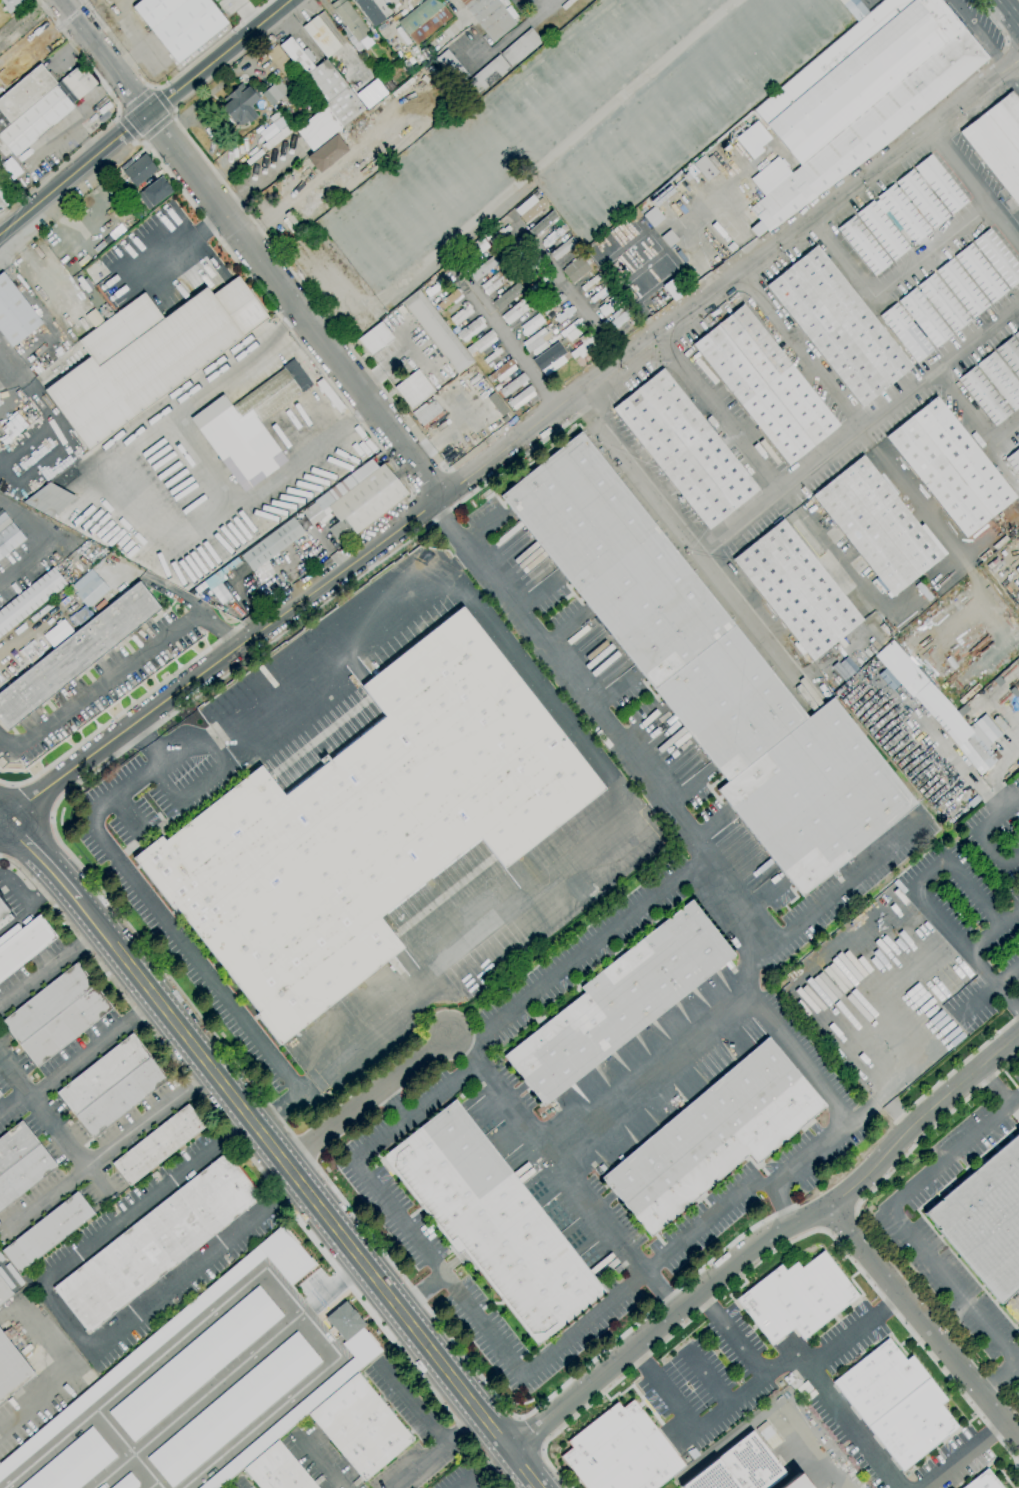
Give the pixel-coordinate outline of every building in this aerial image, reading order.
[(5,6),(0,0),(27,0),(9,14),(3,7),(5,6)] [(132,7),(141,0),(209,0),(228,24),(177,64),(132,7)] [(330,5),(337,0),(345,0),(345,1),(358,17),(357,18),(369,33),(367,35),(373,43),(365,50),(364,48),(357,53),(324,11),(331,6),(330,5)] [(374,28),(352,0),(371,0),(385,19),(374,28)] [(397,22),(425,0),(438,0),(452,17),(416,46),(397,22)] [(493,43),(459,0),(497,0),(516,24),(493,43)] [(867,14),(884,0),(941,0),(943,2),(941,3),(944,7),(946,5),(950,10),(948,12),(951,15),(953,14),(956,18),(955,19),(956,21),(959,19),(965,26),(962,28),(969,36),(971,35),(976,42),(975,43),(981,51),(983,50),(989,56),(987,58),(988,59),(897,135),(768,232),(748,209),(764,196),(750,180),(777,157),(791,173),(800,166),(788,152),(766,125),(766,124),(754,110),(858,22),(867,14)] [(848,12),(838,0),(857,0),(859,2),(858,3),(867,14),(858,22),(849,11),(848,12)] [(326,58),(302,27),(322,11),(347,42),(326,58)] [(500,53),(530,28),(542,42),(511,67),(500,53)] [(312,151),(295,130),(326,105),(303,77),(304,76),(279,46),(290,37),(314,68),(325,59),(365,108),(312,151)] [(283,76),(265,53),(276,45),(294,67),(283,76)] [(468,82),(459,89),(434,59),(446,49),(468,75),(465,78),(468,82)] [(510,69),(479,95),(467,81),(498,55),(510,69)] [(61,80),(80,63),(97,84),(77,100),(61,80)] [(9,123),(0,112),(0,97),(40,64),(56,83),(9,123)] [(295,81),(289,75),(295,70),(300,75),(295,81)] [(386,93),(374,79),(354,95),(366,109),(386,93)] [(4,157),(0,152),(0,131),(9,123),(56,83),(61,80),(77,100),(78,101),(72,106),(74,108),(15,157),(10,152),(4,157)] [(271,106),(261,95),(272,85),(282,96),(271,106)] [(232,122),(232,121),(221,108),(231,100),(227,96),(236,88),(240,92),(247,86),(258,100),(249,107),(257,116),(249,123),(247,122),(246,122),(246,123),(245,123),(245,124),(244,124),(244,125),(243,125),(242,125),(242,126),(241,126),(240,126),(239,126),(238,126),(237,126),(237,125),(236,125),(235,125),(234,125),(234,124),(233,124),(233,123),(232,123),(232,122)] [(1011,91),(1018,101),(1018,208),(959,132),(1011,91)] [(9,123),(0,131),(0,112),(9,123)] [(752,160),(734,139),(756,121),(771,139),(761,147),(763,151),(752,160)] [(268,151),(263,144),(289,123),(294,130),(268,151)] [(319,173),(316,170),(315,171),(308,162),(309,161),(306,157),(312,153),(335,134),(348,151),(319,173)] [(135,188),(122,172),(144,154),(157,170),(135,188)] [(707,182),(692,164),(703,154),(718,173),(707,182)] [(917,173),(913,168),(930,154),(968,202),(951,215),(930,189),(917,173)] [(4,204),(0,199),(0,167),(19,192),(4,204)] [(911,202),(895,183),(912,169),(916,174),(929,191),(949,216),(932,230),(920,214),(911,202)] [(930,189),(929,191),(916,174),(917,173),(930,189)] [(148,210),(137,195),(161,176),(173,191),(148,210)] [(918,215),(931,231),(913,245),(876,197),(893,184),(909,204),(918,215)] [(656,207),(650,201),(669,185),(674,191),(656,207)] [(893,261),(855,214),(872,201),(909,248),(893,261)] [(909,204),(911,202),(920,214),(918,215),(909,204)] [(526,224),(522,219),(524,217),(520,213),(532,204),(535,209),(539,206),(543,211),(526,224)] [(652,228),(643,215),(655,206),(665,219),(652,228)] [(637,220),(631,212),(636,208),(642,215),(637,220)] [(874,276),(837,229),(853,216),(891,263),(874,276)] [(757,238),(749,228),(757,221),(765,231),(757,238)] [(503,236),(500,232),(507,226),(510,229),(503,236)] [(989,228),(1018,266),(1018,281),(1009,289),(972,242),(989,228)] [(670,248),(661,237),(670,229),(679,240),(670,248)] [(555,261),(549,254),(572,236),(578,243),(555,261)] [(477,257),(474,252),(484,244),(483,243),(485,241),(489,247),(477,257)] [(991,304),(953,257),(970,243),(1008,290),(991,304)] [(733,255),(728,249),(734,244),(739,251),(733,255)] [(815,246),(912,366),(861,407),(765,287),(815,246)] [(684,263),(675,252),(679,249),(688,260),(684,263)] [(475,281),(469,274),(493,254),(499,262),(475,281)] [(572,284),(561,270),(564,268),(564,267),(573,259),(574,260),(580,256),(591,270),(572,284)] [(972,318),(935,271),(951,258),(989,305),(972,318)] [(499,270),(500,272),(501,271),(504,274),(509,270),(513,275),(488,296),(480,286),(499,270)] [(11,348),(0,333),(0,273),(2,272),(42,324),(11,348)] [(954,333),(916,286),(933,273),(970,320),(954,333)] [(88,451),(44,390),(89,357),(78,341),(143,293),(162,319),(207,286),(213,294),(237,277),(268,318),(88,451)] [(684,294),(673,278),(662,285),(674,302),(684,294)] [(428,297),(424,292),(425,291),(424,290),(428,287),(429,289),(436,284),(440,289),(428,297)] [(914,322),(897,301),(914,288),(952,335),(935,348),(926,337),(914,322)] [(456,289),(457,290),(459,289),(461,292),(460,294),(462,297),(454,304),(453,302),(441,311),(436,305),(456,289)] [(499,311),(494,305),(513,289),(518,295),(499,311)] [(458,374),(402,302),(418,290),(474,362),(458,374)] [(604,317),(597,309),(604,303),(605,305),(609,303),(607,301),(615,295),(621,303),(604,317)] [(508,326),(501,317),(525,297),(532,306),(508,326)] [(456,327),(449,319),(463,307),(461,305),(465,302),(467,304),(468,303),(472,307),(470,309),(473,313),(456,327)] [(924,339),(933,350),(916,363),(879,316),(895,303),(912,324),(924,339)] [(793,359),(789,362),(839,425),(788,465),(692,345),(742,304),(780,352),(785,348),(793,359)] [(610,333),(606,328),(610,324),(609,322),(613,319),(611,316),(623,305),(632,315),(610,333)] [(525,337),(521,331),(523,330),(520,327),(538,313),(544,322),(525,337)] [(464,343),(461,340),(459,339),(458,340),(457,337),(458,336),(456,334),(478,317),(479,318),(481,316),(484,321),(483,323),(485,326),(464,343)] [(566,335),(562,331),(578,318),(581,323),(566,335)] [(370,356),(357,340),(381,321),(393,338),(370,356)] [(912,324),(914,322),(926,337),(924,339),(912,324)] [(535,356),(531,351),(528,353),(521,343),(543,328),(546,332),(548,330),(552,336),(545,341),(548,347),(535,356)] [(472,357),(466,349),(491,330),(496,336),(494,337),(496,340),(479,353),(477,350),(474,352),(476,354),(472,357)] [(569,354),(582,344),(578,338),(584,333),(596,348),(582,359),(578,354),(572,358),(569,354)] [(1011,337),(1018,347),(1018,381),(994,350),(1011,337)] [(572,358),(546,378),(534,361),(560,341),(569,354),(572,358)] [(486,364),(483,360),(494,352),(492,350),(496,347),(497,349),(500,347),(503,352),(486,364)] [(992,351),(1018,384),(1018,406),(1013,411),(976,364),(992,351)] [(499,383),(496,378),(491,382),(487,377),(511,358),(515,364),(513,365),(516,369),(499,383)] [(244,492),(189,419),(222,395),(231,407),(283,368),(282,367),(293,359),(312,385),(301,393),(300,391),(258,422),(287,460),(244,492)] [(994,426),(957,379),(974,366),(1011,413),(994,426)] [(411,410),(394,387),(417,369),(435,391),(411,410)] [(708,530),(611,409),(662,369),(758,490),(708,530)] [(504,398),(499,390),(523,372),(528,380),(525,382),(526,384),(522,387),(521,385),(504,398)] [(510,407),(506,402),(530,385),(534,390),(532,392),(535,395),(514,410),(512,406),(510,407)] [(500,415),(484,394),(490,389),(506,410),(500,415)] [(1012,485),(1018,493),(1018,495),(965,538),(885,437),(935,396),(1009,487),(1012,485)] [(425,429),(412,413),(432,397),(445,413),(425,429)] [(807,718),(832,698),(916,804),(801,896),(716,790),(728,781),(500,496),(578,433),(807,718)] [(1004,459),(1018,448),(1018,478),(1004,459)] [(342,549),(327,529),(338,521),(327,506),(321,511),(325,516),(311,526),(301,512),(314,502),(313,501),(368,460),(375,470),(382,465),(375,456),(378,455),(408,495),(356,533),(358,537),(342,549)] [(892,597),(811,496),(862,455),(943,556),(892,597)] [(51,518),(22,502),(49,482),(76,497),(51,518)] [(26,540),(0,560),(0,510),(2,509),(26,540)] [(252,572),(240,556),(292,517),(304,533),(252,572)] [(782,519),(862,620),(812,661),(731,560),(782,519)] [(987,557),(983,553),(1002,536),(1006,540),(987,557)] [(66,584),(0,637),(0,609),(52,567),(66,584)] [(88,608),(75,594),(96,575),(109,590),(88,608)] [(7,731),(0,722),(0,691),(139,581),(161,609),(7,731)] [(279,1045),(256,1015),(258,1013),(172,904),(170,906),(132,858),(161,836),(164,841),(260,766),(284,796),(385,717),(361,686),(461,607),(604,789),(504,868),(480,838),(379,917),(403,948),(279,1045)] [(53,648),(43,635),(56,625),(55,623),(59,620),(60,622),(63,619),(73,632),(53,648)] [(17,655),(38,639),(48,652),(27,668),(17,655)] [(959,745),(972,733),(893,639),(879,651),(959,745)] [(9,912),(0,919),(0,900),(9,912)] [(542,1106),(503,1056),(584,992),(579,987),(691,900),(734,955),(542,1106)] [(57,937),(0,982),(0,946),(39,915),(57,937)] [(19,1045),(1,1022),(76,963),(94,985),(19,1045)] [(94,985),(112,1008),(37,1067),(19,1045),(94,985)] [(74,1115),(56,1093),(132,1034),(149,1056),(74,1115)] [(749,1154),(650,1237),(601,1178),(767,1037),(825,1106),(757,1164),(749,1154)] [(149,1056),(167,1079),(92,1138),(74,1115),(149,1056)] [(537,1345),(476,1268),(474,1270),(467,1262),(462,1266),(447,1247),(450,1245),(381,1157),(454,1100),(605,1292),(537,1345)] [(129,1186),(112,1164),(187,1104),(204,1126),(129,1186)] [(39,1144),(0,1174),(0,1137),(21,1121),(39,1144)] [(1016,1132),(1018,1130),(1018,1288),(1000,1304),(937,1230),(939,1229),(937,1227),(936,1228),(923,1213),(938,1201),(940,1202),(941,1201),(940,1199),(1017,1134),(1016,1132)] [(57,1167),(0,1211),(0,1174),(39,1144),(57,1167)] [(88,1334),(53,1289),(220,1156),(256,1201),(88,1334)] [(19,1273),(1,1251),(76,1191),(94,1214),(19,1273)] [(780,1265),(785,1271),(796,1262),(801,1268),(822,1251),(858,1296),(803,1340),(793,1328),(772,1345),(736,1300),(780,1265)] [(12,1295),(0,1305),(0,1280),(12,1295)] [(105,1408),(129,1440),(284,1320),(260,1288),(105,1408)] [(34,1374),(0,1401),(0,1331),(34,1374)] [(144,1455),(168,1486),(322,1364),(297,1333),(144,1455)] [(902,1471),(832,1382),(887,1339),(905,1361),(911,1356),(946,1400),(940,1405),(958,1427),(902,1471)] [(364,1481),(308,1414),(357,1373),(413,1440),(364,1481)] [(685,1466),(657,1487),(585,1487),(560,1456),(571,1448),(566,1442),(617,1402),(621,1408),(633,1399),(685,1466)] [(118,1462),(94,1430),(19,1487),(84,1487),(118,1462)] [(785,1475),(768,1487),(680,1487),(679,1487),(751,1431),(785,1475)] [(277,1440),(317,1487),(259,1487),(243,1469),(277,1440)] [(987,1469),(1002,1487),(963,1487),(987,1469)] [(140,1487),(129,1474),(112,1487),(139,1487),(140,1487)] [(797,1474),(808,1487),(780,1487),(797,1474)]
